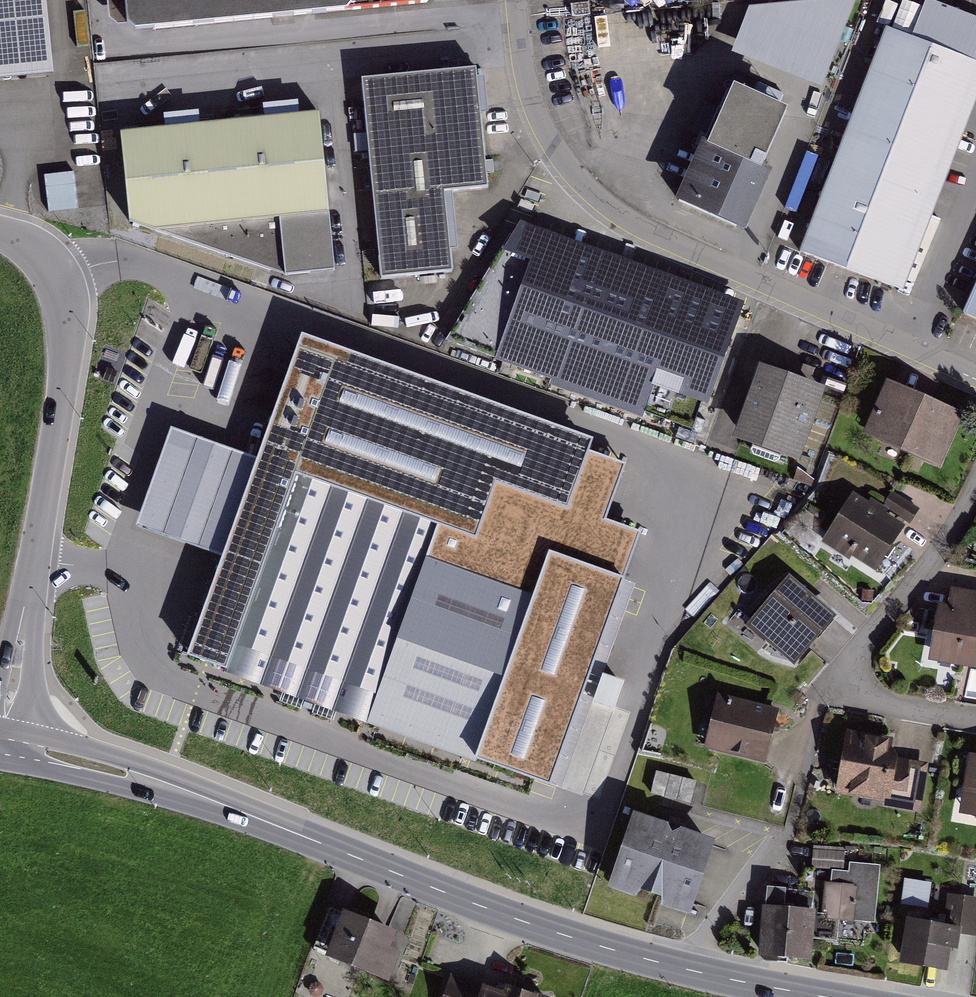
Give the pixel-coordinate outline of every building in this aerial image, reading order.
[(51,49),(46,0),(0,0),(0,55),(51,49)] [(113,34),(135,32),(136,45),(363,24),(361,7),(421,1),(421,0),(110,0),(113,34)] [(732,46),(826,79),(854,0),(748,0),(732,46)] [(801,253),(900,293),(975,106),(975,65),(891,31),(801,253)] [(735,73),(704,144),(760,169),(765,159),(756,155),(783,94),(735,73)] [(480,78),(363,88),(382,287),(458,280),(450,202),(491,198),(480,78)] [(324,124),(121,142),(129,229),(291,284),(338,280),(324,124)] [(735,225),(760,169),(704,144),(678,200),(735,225)] [(46,170),(48,209),(77,208),(75,169),(46,170)] [(941,322),(975,337),(975,245),(941,322)] [(545,247),(508,348),(707,420),(744,319),(545,247)] [(565,508),(586,451),(299,348),(260,457),(224,556),(188,655),(207,662),(549,784),(622,580),(549,554),(536,590),(429,551),(439,524),(475,537),(495,483),(565,508)] [(827,396),(767,375),(744,444),(801,464),(827,396)] [(964,418),(892,386),(870,435),(942,467),(964,418)] [(135,524),(224,556),(260,457),(171,425),(135,524)] [(913,535),(856,502),(834,538),(891,572),(913,535)] [(838,620),(796,583),(758,626),(799,663),(838,620)] [(950,662),(975,670),(975,589),(972,587),(950,662)] [(618,697),(628,669),(604,660),(594,689),(618,697)] [(780,715),(726,700),(713,747),(767,762),(780,715)] [(853,737),(838,806),(910,822),(926,753),(853,737)] [(697,785),(660,775),(656,793),(692,803),(697,785)] [(719,846),(644,821),(620,891),(696,916),(719,846)] [(889,868),(847,858),(838,897),(880,907),(889,868)] [(904,877),(902,903),(930,905),(932,879),(904,877)] [(962,887),(955,924),(969,927),(975,929),(975,890),(962,887)] [(827,902),(783,893),(773,941),(818,950),(827,902)] [(408,934),(344,909),(325,955),(389,981),(408,934)] [(955,924),(920,917),(908,969),(957,980),(969,927),(955,924)] [(450,972),(442,996),(547,996),(506,984),(504,990),(450,972)]
